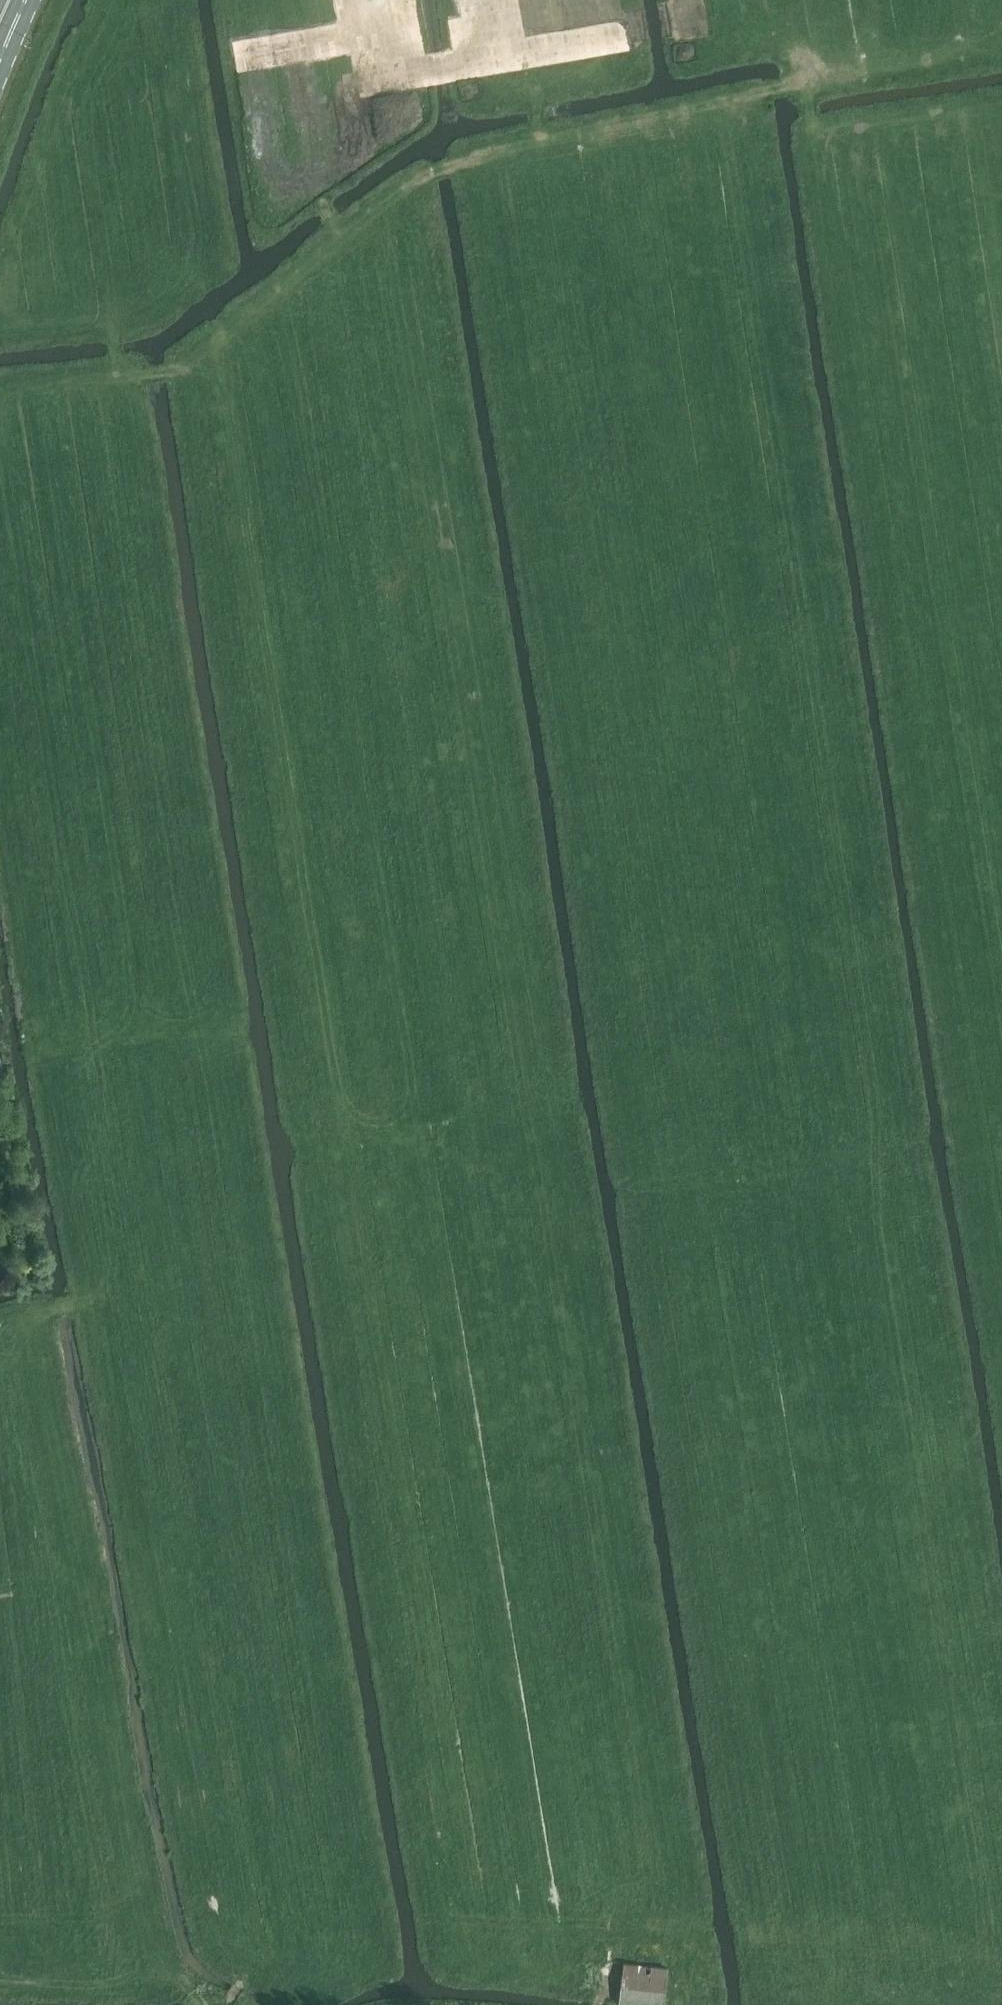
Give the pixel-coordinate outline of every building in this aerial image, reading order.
[(668,1967),(624,1962),(619,2004),(629,2004),(664,2004),(668,1967)]
